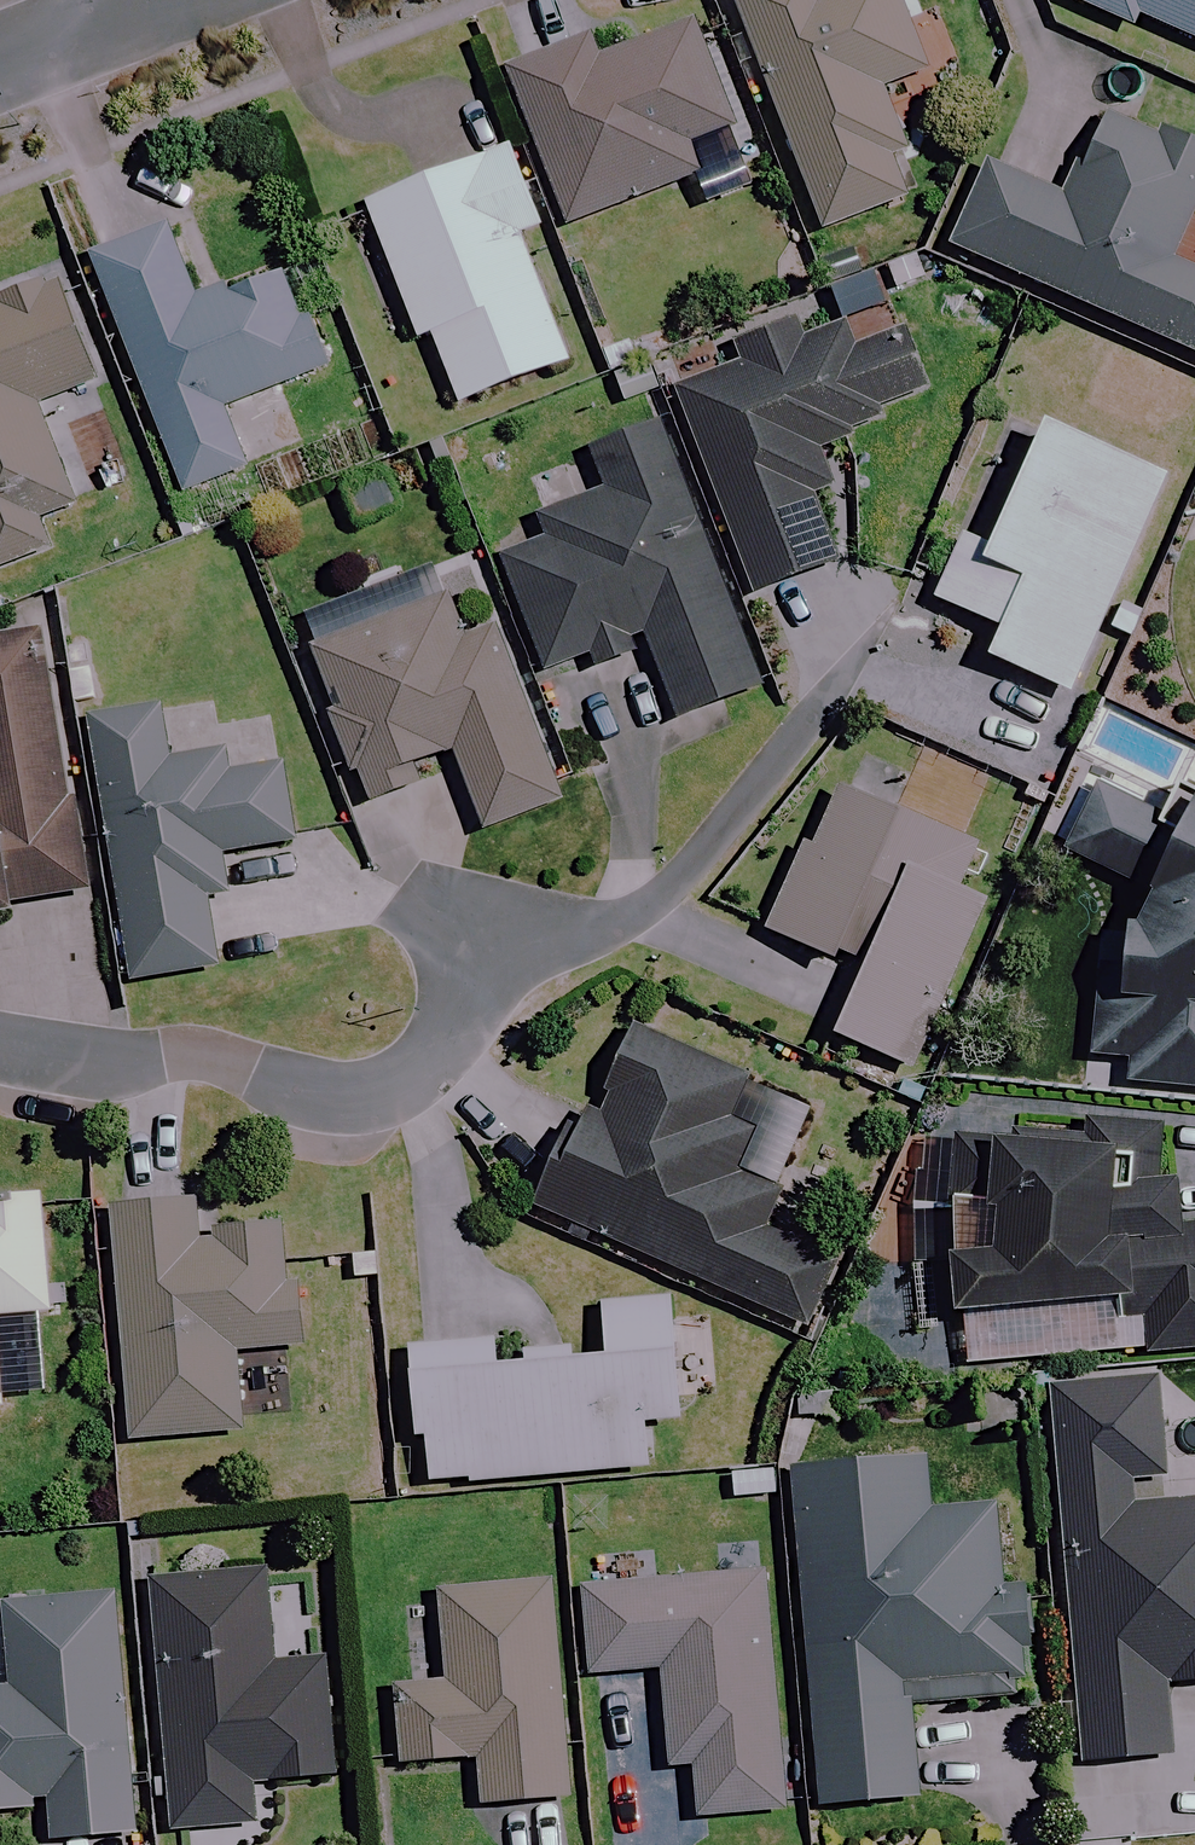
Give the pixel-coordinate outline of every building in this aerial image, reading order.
[(830,230),(927,193),(887,89),(932,72),(905,0),(742,0),(830,230)] [(1139,28),(1144,17),(1194,40),(1194,0),(1074,0),(1139,28)] [(750,163),(703,29),(624,57),(617,35),(517,70),(571,225),(750,163)] [(1108,114),(1070,201),(988,164),(951,248),(1194,356),(1194,271),(1174,262),(1194,215),(1194,153),(1108,114)] [(547,227),(517,149),(371,206),(424,341),(435,337),(463,407),(575,363),(525,236),(547,227)] [(210,311),(179,230),(100,260),(189,493),(252,469),(230,411),(341,368),(305,274),(210,311)] [(54,552),(42,522),(81,506),(43,410),(105,385),(62,276),(0,301),(0,573),(54,552)] [(810,346),(803,327),(740,351),(747,369),(683,395),(763,596),(844,564),(819,500),(841,491),(822,442),(932,398),(907,337),(860,356),(850,330),(810,346)] [(1171,477),(1053,426),(999,551),(967,537),(939,603),(1007,632),(995,660),(1076,696),(1171,477)] [(765,694),(674,431),(599,457),(613,496),(543,520),(551,543),(510,557),(550,671),(594,656),(599,673),(655,654),(679,724),(765,694)] [(468,641),(453,599),(315,650),(372,806),(421,789),(414,769),(460,752),(490,833),(567,805),(502,629),(468,641)] [(48,637),(0,645),(0,927),(24,922),(22,907),(93,895),(48,637)] [(175,763),(165,704),(92,717),(138,982),(225,967),(214,901),(232,898),(225,858),(297,846),(284,769),(231,778),(227,755),(175,763)] [(992,778),(926,748),(911,781),(864,759),(823,849),(814,845),(774,932),(872,977),(845,1037),(916,1070),(995,897),(964,883),(982,843),(966,835),(992,778)] [(1188,834),(1109,786),(1070,850),(1149,899),(1100,979),(1088,1059),(1124,1062),(1123,1083),(1194,1094),(1194,823),(1188,834)] [(818,1106),(640,1028),(584,1153),(570,1147),(543,1208),(809,1326),(845,1245),(771,1212),(818,1106)] [(1152,1125),(1152,1132),(951,1145),(962,1314),(1144,1302),(1148,1355),(1194,1352),(1194,1122),(1152,1125)] [(10,1409),(3,1318),(59,1313),(50,1197),(0,1201),(0,1410),(10,1409)] [(266,1199),(121,1210),(138,1441),(250,1433),(244,1353),(315,1347),(309,1273),(294,1274),(290,1218),(267,1219),(266,1199)] [(416,1347),(423,1440),(432,1439),(436,1486),(654,1469),(650,1424),(693,1421),(683,1299),(606,1304),(610,1359),(575,1362),(574,1348),(524,1352),(525,1366),(502,1367),(500,1341),(416,1347)] [(1163,1381),(1052,1391),(1087,1763),(1177,1755),(1171,1684),(1194,1682),(1194,1503),(1133,1509),(1130,1481),(1171,1477),(1163,1381)] [(938,1514),(934,1463),(804,1472),(829,1805),(926,1798),(919,1703),(1035,1694),(1028,1599),(1012,1601),(1005,1509),(938,1514)] [(717,1550),(719,1579),(655,1585),(652,1555),(586,1560),(596,1675),(667,1669),(674,1757),(698,1755),(703,1818),(799,1811),(779,1574),(760,1576),(758,1546),(717,1550)] [(281,1666),(274,1574),(157,1583),(177,1836),(259,1830),(256,1783),(336,1777),(327,1662),(281,1666)] [(578,1796),(558,1578),(445,1589),(453,1685),(400,1690),(407,1764),(483,1757),(487,1805),(578,1796)] [(120,1601),(11,1612),(19,1691),(0,1693),(0,1812),(55,1806),(59,1842),(144,1833),(120,1601)]
